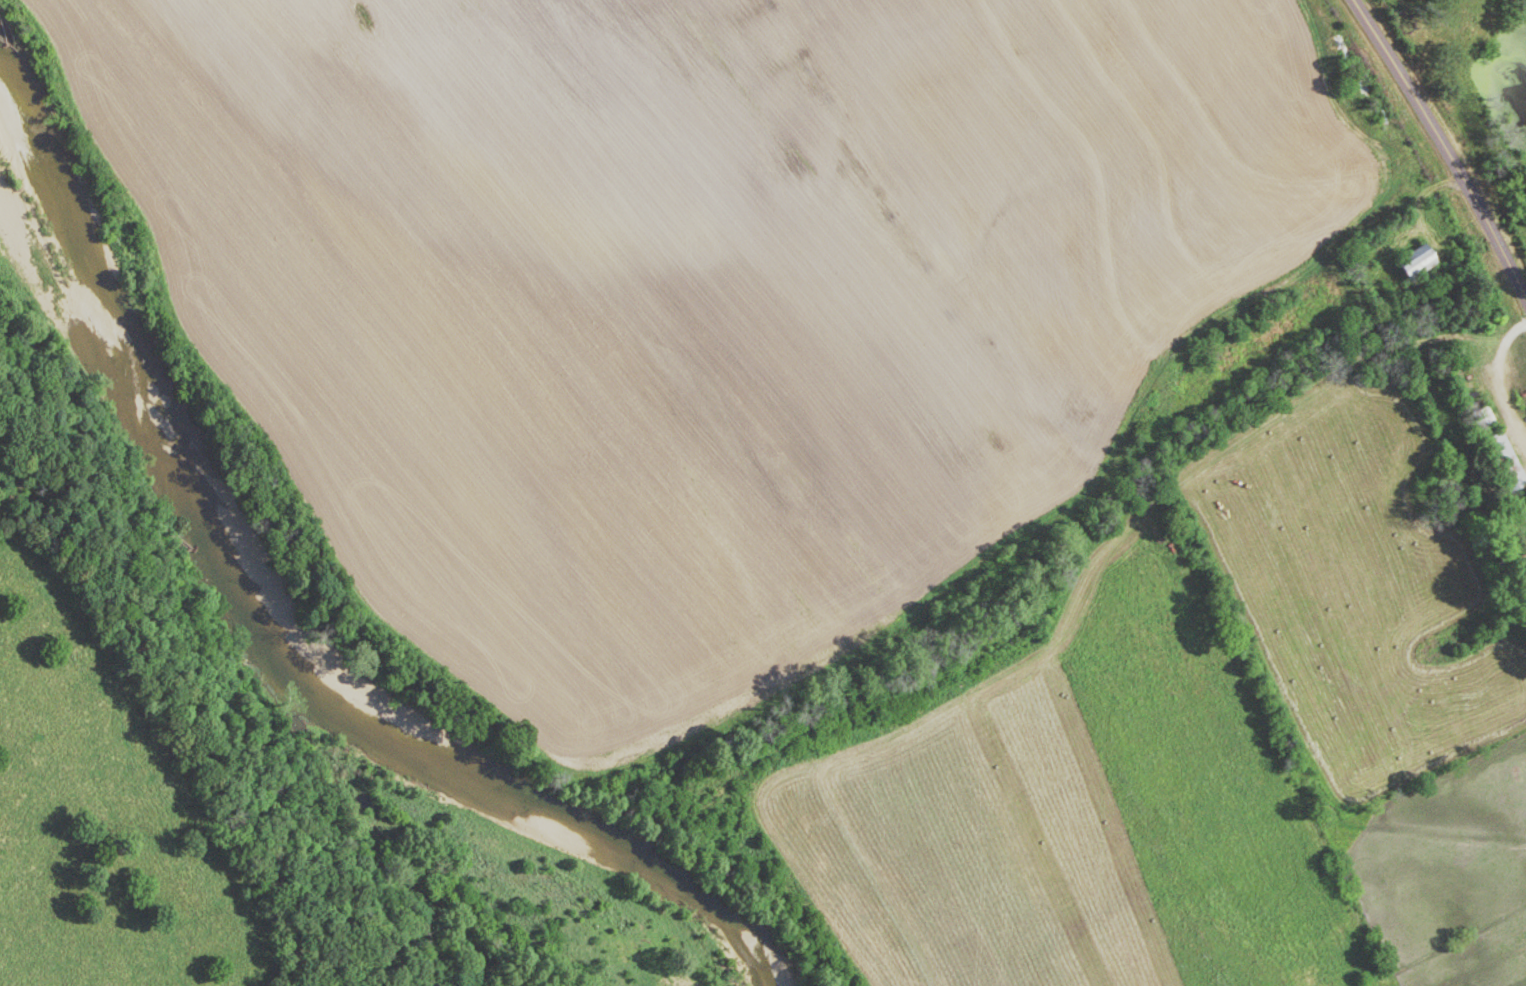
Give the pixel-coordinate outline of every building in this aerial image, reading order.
[(1399,263),(1412,284),(1447,261),(1434,241),(1399,263)] [(1491,425),(1484,407),(1467,414),(1474,432),(1491,425)] [(1523,486),(1497,432),(1477,441),(1503,496),(1523,486)]
